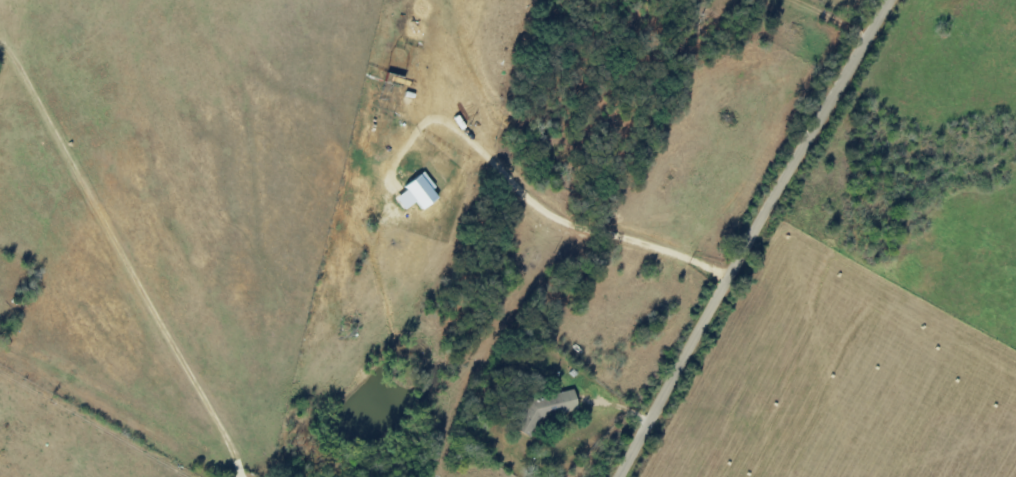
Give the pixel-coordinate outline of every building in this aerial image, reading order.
[(441,196),(423,172),(405,186),(407,189),(396,198),(405,210),(416,201),(423,210),(441,196)] [(580,413),(575,391),(512,406),(518,428),(580,413)]
